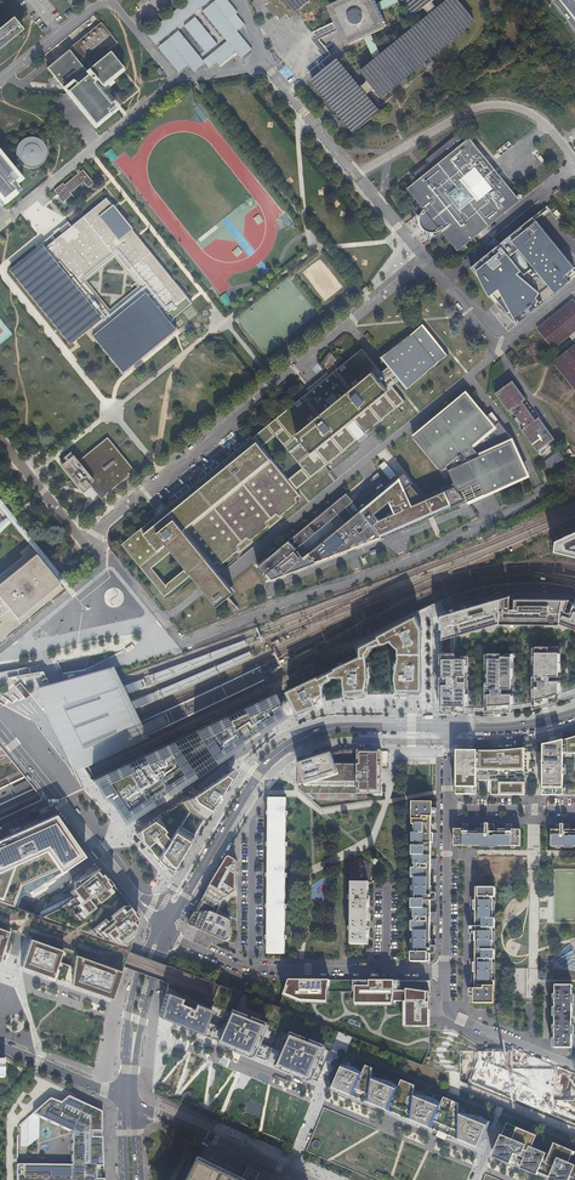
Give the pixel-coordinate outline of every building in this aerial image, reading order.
[(148,34),(157,44),(159,42),(162,46),(159,48),(179,72),(189,64),(195,72),(206,62),(210,68),(218,62),(221,65),(230,58),(227,54),(234,48),(242,58),(252,49),(237,31),(245,24),(236,14),(238,12),(228,0),(189,0),(148,34)] [(287,2),(288,2),(290,4),(293,7),(296,9),(307,0),(286,0),(287,2)] [(332,3),(331,7),(346,41),(350,43),(364,37),(375,58),(377,59),(361,72),(365,77),(367,80),(366,81),(366,82),(365,83),(364,84),(363,85),(362,86),(360,87),(358,88),(336,60),(332,62),(326,66),(324,68),(321,71),(319,73),(316,76),(312,79),(356,133),(360,131),(363,128),(365,126),(372,121),(375,118),(377,116),(379,114),(367,98),(367,96),(368,95),(369,94),(370,93),(371,92),(372,91),(373,91),(374,90),(375,90),(375,91),(382,98),(422,64),(425,68),(432,61),(429,58),(474,20),(473,17),(471,14),(468,10),(462,3),(460,1),(459,0),(449,0),(440,7),(437,5),(435,2),(434,0),(405,0),(414,11),(417,10),(421,8),(423,7),(426,9),(428,12),(430,16),(381,56),(381,54),(372,35),(371,34),(385,27),(386,24),(380,10),(399,0),(382,0),(377,2),(376,0),(339,0),(332,3)] [(18,34),(19,34),(22,32),(21,31),(23,29),(13,18),(10,21),(0,30),(0,49),(18,34)] [(101,23),(71,48),(87,67),(117,43),(101,23)] [(73,100),(95,126),(111,113),(109,111),(115,106),(100,88),(124,68),(110,52),(87,71),(69,50),(47,68),(62,87),(68,93),(68,92),(74,99),(73,100)] [(421,170),(412,176),(417,182),(408,189),(421,205),(415,210),(413,207),(411,210),(416,216),(419,218),(419,221),(420,226),(422,229),(424,232),(427,233),(430,235),(432,235),(434,235),(434,238),(440,245),(443,243),(441,241),(446,236),(458,251),(525,197),(521,193),(517,196),(467,136),(462,140),(465,143),(463,144),(457,137),(425,163),(427,165),(421,170)] [(21,164),(22,165),(23,166),(24,167),(25,167),(26,168),(27,168),(28,168),(29,169),(31,169),(32,169),(33,169),(34,169),(35,168),(36,168),(37,168),(38,168),(39,167),(40,167),(41,166),(42,165),(43,165),(43,164),(44,163),(45,162),(45,161),(46,160),(46,159),(47,158),(47,157),(47,156),(48,155),(48,154),(48,153),(48,152),(48,151),(48,150),(47,149),(47,148),(46,147),(46,146),(45,145),(45,144),(44,143),(43,142),(43,141),(42,141),(41,140),(40,139),(39,139),(38,139),(37,138),(36,138),(35,138),(34,138),(33,137),(32,137),(31,138),(29,138),(28,138),(27,138),(26,139),(25,139),(24,140),(23,140),(22,141),(22,142),(21,142),(20,143),(19,144),(19,145),(18,146),(18,147),(17,148),(17,149),(17,150),(17,151),(16,152),(16,153),(17,154),(17,155),(17,156),(17,157),(17,159),(18,160),(19,161),(19,162),(20,163),(21,164)] [(500,154),(511,146),(508,141),(497,149),(500,154)] [(111,148),(105,153),(113,162),(118,157),(111,148)] [(16,171),(14,168),(0,151),(0,198),(0,199),(5,205),(22,191),(17,185),(23,180),(16,171)] [(65,185),(64,183),(55,191),(59,196),(58,197),(63,203),(73,195),(71,192),(84,182),(88,187),(94,183),(84,170),(65,185)] [(11,270),(69,342),(88,326),(94,333),(91,336),(122,374),(175,331),(162,315),(185,296),(130,229),(131,228),(113,205),(112,206),(105,198),(57,237),(43,248),(41,246),(37,249),(34,245),(22,254),(25,259),(11,270)] [(258,224),(263,220),(259,214),(254,218),(258,224)] [(470,271),(476,279),(479,282),(479,284),(481,287),(483,291),(485,295),(490,302),(495,306),(498,304),(503,311),(506,309),(516,325),(530,314),(531,315),(574,279),(574,274),(573,272),(574,271),(537,223),(536,224),(532,220),(470,271)] [(219,299),(224,304),(228,301),(223,295),(219,299)] [(574,395),(574,308),(572,304),(538,332),(553,351),(568,338),(574,347),(551,366),(574,395)] [(423,321),(380,356),(381,357),(382,356),(389,364),(402,380),(408,387),(407,388),(408,389),(450,353),(423,323),(424,322),(423,321)] [(290,479),(298,489),(407,400),(395,386),(402,380),(389,364),(381,370),(361,346),(337,367),(333,362),(336,359),(331,353),(323,364),(329,370),(327,372),(329,374),(254,435),(260,442),(264,448),(277,438),(302,469),(290,479)] [(553,438),(510,380),(493,392),(506,411),(509,409),(514,416),(512,418),(514,422),(517,420),(522,426),(519,429),(535,451),(553,438)] [(487,492),(487,493),(530,474),(512,434),(501,418),(496,422),(498,425),(497,426),(470,392),(417,434),(444,468),(449,464),(460,478),(455,482),(470,500),(487,492)] [(194,574),(169,545),(159,554),(144,535),(260,442),(254,435),(121,543),(166,597),(194,574)] [(103,492),(106,490),(116,482),(113,479),(122,472),(126,477),(135,470),(107,436),(96,445),(98,447),(79,462),(77,460),(73,454),(66,460),(63,462),(86,490),(91,486),(90,485),(95,482),(103,492)] [(260,442),(144,535),(159,554),(169,545),(161,535),(178,521),(186,530),(273,459),(264,448),(260,442)] [(96,445),(77,460),(79,462),(98,447),(96,445)] [(557,450),(542,460),(548,468),(562,458),(557,450)] [(63,457),(66,460),(73,454),(70,451),(63,457)] [(290,479),(273,459),(186,530),(214,565),(219,561),(223,562),(238,551),(240,552),(256,538),(256,536),(266,528),(269,528),(284,515),(284,513),(299,501),(297,497),(302,493),(298,489),(290,479)] [(362,511),(385,540),(412,530),(469,508),(455,487),(427,498),(418,486),(411,474),(362,511)] [(294,573),(317,565),(385,540),(362,511),(360,510),(349,497),(342,501),(342,500),(289,542),(278,552),(279,553),(273,558),(260,568),(265,575),(266,576),(267,577),(269,575),(272,580),(286,575),(286,576),(287,576),(287,575),(287,574),(294,572),(294,573)] [(3,504),(0,507),(0,511),(6,518),(11,524),(33,548),(38,554),(46,565),(61,583),(65,587),(66,586),(68,585),(3,504)] [(11,524),(6,518),(0,524),(0,535),(11,524)] [(169,545),(194,574),(206,589),(220,606),(230,598),(237,592),(224,576),(214,565),(186,530),(178,521),(161,535),(169,545)] [(556,539),(556,550),(574,554),(574,531),(556,539)] [(65,587),(61,583),(46,565),(38,554),(33,548),(29,551),(0,574),(0,640),(65,587)] [(443,710),(470,710),(484,710),(486,710),(488,710),(488,704),(502,703),(502,709),(507,709),(509,709),(513,708),(515,708),(526,706),(532,705),(537,704),(536,698),(551,693),(553,700),(563,696),(568,694),(574,691),(574,603),(562,598),(498,598),(446,613),(443,614),(443,638),(452,635),(451,652),(443,651),(443,710)] [(323,673),(289,690),(298,710),(312,706),(327,701),(342,698),(364,696),(419,696),(420,658),(420,629),(413,613),(376,632),(356,643),(353,645),(358,656),(323,673)] [(149,676),(152,685),(199,665),(228,653),(247,645),(246,643),(245,639),(208,653),(184,662),(163,670),(149,676)] [(250,651),(155,691),(159,700),(203,680),(253,657),(250,651)] [(38,665),(16,669),(17,672),(18,675),(43,671),(40,668),(38,665)] [(119,679),(113,667),(50,685),(35,690),(42,704),(75,774),(92,766),(148,738),(146,734),(141,724),(133,709),(130,701),(126,694),(122,686),(119,679)] [(5,706),(7,707),(39,699),(35,690),(50,685),(48,681),(47,679),(46,677),(43,671),(18,675),(17,672),(16,669),(8,670),(5,671),(0,672),(0,703),(5,706)] [(144,678),(122,686),(126,694),(146,686),(144,678)] [(153,693),(130,701),(133,709),(156,700),(153,693)] [(90,779),(125,820),(183,782),(218,759),(281,717),(271,694),(242,708),(241,711),(242,713),(226,721),(225,718),(222,717),(193,731),(171,741),(140,756),(90,779)] [(164,714),(141,724),(146,734),(168,724),(164,714)] [(543,745),(542,795),(563,796),(574,796),(574,737),(564,740),(563,740),(555,742),(543,745)] [(477,751),(456,751),(456,795),(477,795),(477,780),(491,781),(491,795),(498,795),(524,795),(524,782),(524,771),(525,748),(516,749),(502,750),(498,751),(493,751),(488,751),(477,751)] [(343,750),(298,764),(298,787),(305,793),(381,794),(382,750),(343,750)] [(87,764),(82,767),(83,768),(86,773),(89,777),(93,775),(88,766),(87,764)] [(230,773),(136,835),(144,844),(170,877),(235,775),(235,774),(235,773),(234,772),(233,772),(232,771),(231,772),(230,773)] [(285,890),(286,798),(269,797),(269,807),(269,811),(269,838),(269,842),(269,869),(269,873),(268,900),(268,904),(268,931),(268,935),(268,953),(284,953),(284,950),(285,890)] [(431,803),(414,803),(413,962),(430,962),(430,952),(430,948),(430,921),(430,917),(430,899),(430,895),(430,868),(431,864),(431,846),(431,842),(431,815),(431,811),(431,803)] [(56,814),(0,842),(0,900),(18,906),(25,886),(74,864),(79,852),(67,836),(70,833),(56,814)] [(466,832),(461,832),(454,832),(454,845),(523,845),(523,832),(516,832),(512,832),(491,832),(487,832),(466,832)] [(568,833),(563,833),(555,833),(555,846),(574,846),(574,833),(568,833)] [(230,857),(228,857),(189,923),(189,924),(190,925),(191,926),(225,941),(227,941),(230,939),(230,938),(231,937),(231,922),(231,921),(230,920),(217,914),(223,901),(236,892),(237,890),(237,862),(237,860),(231,857),(230,857)] [(359,859),(349,863),(352,878),(360,880),(370,879),(370,862),(359,859)] [(141,917),(100,867),(69,885),(70,897),(39,911),(132,947),(141,917)] [(368,900),(368,882),(352,882),(351,944),(368,944),(368,938),(368,935),(368,931),(368,904),(368,900)] [(476,1004),(492,1005),(493,888),(476,887),(476,897),(476,901),(476,927),(476,932),(476,959),(476,963),(476,989),(476,994),(476,1004)] [(8,932),(0,929),(0,955),(8,932)] [(30,939),(20,967),(111,999),(121,971),(30,939)] [(430,981),(290,980),(283,995),(301,1002),(327,1004),(328,992),(356,992),(356,1005),(396,1006),(396,1001),(405,1002),(404,1027),(423,1027),(422,1029),(430,1029),(430,981)] [(572,1008),(572,1003),(572,986),(556,986),(555,1047),(572,1048),(572,1043),(572,1039),(572,1034),(572,1008)] [(212,1010),(166,992),(159,1016),(170,1021),(318,1082),(331,1051),(290,1035),(283,1052),(261,1043),(268,1026),(233,1013),(227,1029),(207,1021),(212,1010)] [(354,1067),(341,1065),(332,1087),(344,1092),(354,1096),(370,1102),(389,1111),(411,1120),(432,1128),(460,1140),(479,1148),(490,1122),(482,1117),(459,1113),(459,1106),(455,1105),(456,1102),(450,1100),(449,1102),(443,1100),(442,1103),(433,1098),(414,1094),(414,1089),(410,1087),(412,1084),(406,1082),(405,1085),(401,1083),(399,1086),(390,1081),(372,1077),(373,1071),(370,1070),(371,1068),(366,1065),(363,1073),(354,1067)] [(70,1098),(68,1098),(62,1103),(50,1099),(33,1114),(74,1132),(73,1164),(17,1164),(17,1179),(105,1179),(104,1179),(96,1179),(97,1165),(103,1165),(102,1138),(92,1138),(92,1130),(102,1130),(102,1113),(101,1112),(70,1098)] [(506,1123),(495,1151),(497,1151),(495,1155),(558,1179),(574,1179),(574,1165),(569,1162),(574,1151),(554,1143),(550,1154),(532,1147),(537,1135),(506,1123)] [(203,1160),(193,1179),(243,1179),(203,1160)] [(192,1169),(185,1165),(184,1165),(183,1166),(176,1179),(189,1179),(193,1171),(193,1170),(193,1169),(192,1169)] [(265,1176),(250,1169),(244,1179),(272,1179),(265,1176)]
